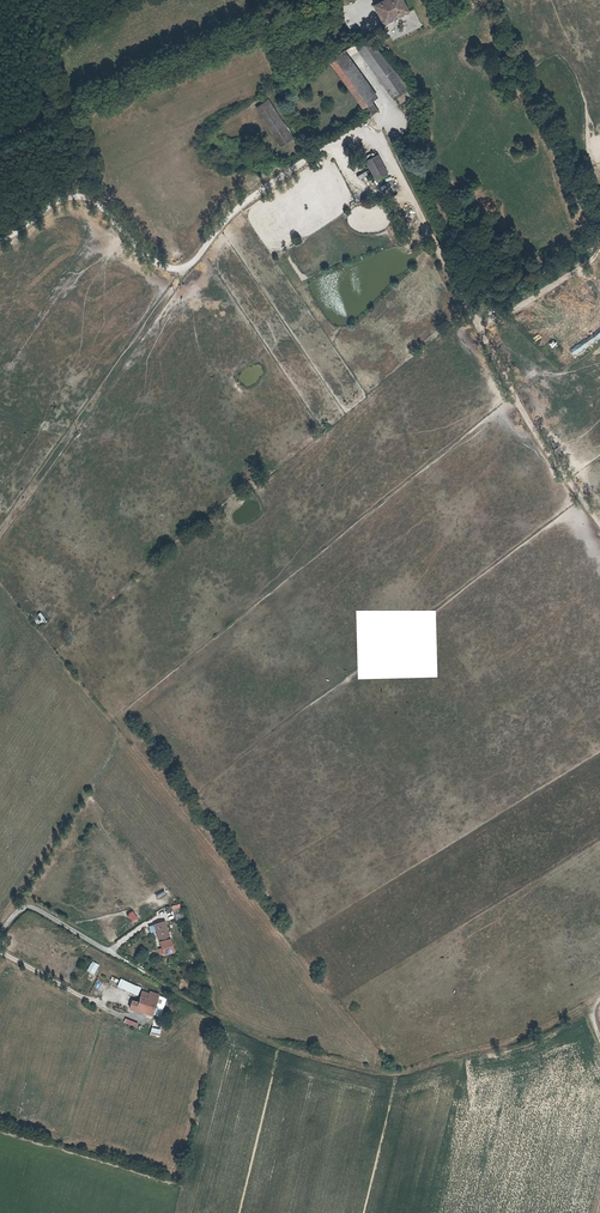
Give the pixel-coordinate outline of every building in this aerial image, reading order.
[(373,8),(383,27),(408,12),(402,0),(386,0),(373,8)] [(390,98),(393,96),(395,100),(401,97),(406,105),(410,103),(373,45),(360,52),(390,98)] [(378,116),(371,106),(347,69),(353,66),(346,56),(331,66),(368,122),(378,116)] [(377,102),(353,66),(347,69),(371,106),(377,102)] [(291,144),(269,107),(259,114),(281,150),(291,144)] [(388,179),(378,161),(367,166),(378,185),(388,179)] [(564,350),(569,358),(599,340),(599,331),(599,330),(564,350)] [(36,615),(42,623),(46,621),(40,612),(36,615)] [(132,921),(137,918),(132,910),(127,914),(132,921)] [(187,920),(184,911),(176,913),(179,922),(187,920)] [(167,961),(180,957),(176,945),(168,923),(155,927),(156,930),(167,961)] [(100,963),(92,958),(87,968),(90,970),(85,976),(92,979),(100,963)] [(112,975),(110,981),(118,984),(117,986),(138,996),(141,988),(112,975)] [(149,1007),(147,1012),(153,1013),(159,993),(150,990),(149,992),(142,990),(139,1000),(132,998),(129,1006),(136,1008),(138,1004),(149,1007)] [(125,1018),(124,1023),(137,1027),(138,1022),(125,1018)] [(149,1034),(159,1037),(163,1023),(153,1020),(149,1034)]
